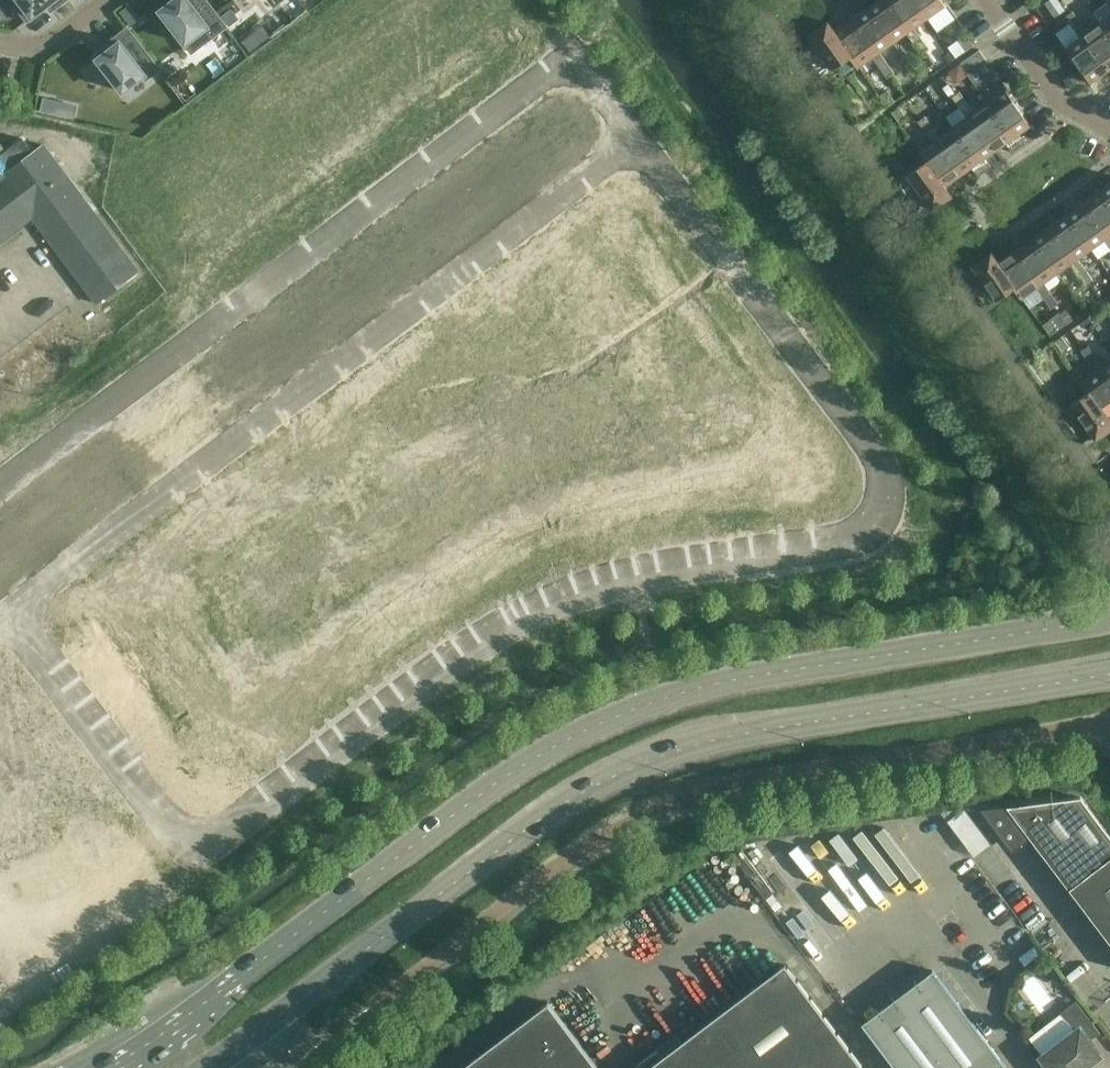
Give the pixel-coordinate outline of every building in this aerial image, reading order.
[(23,4),(18,8),(27,20),(52,1),(57,7),(65,0),(19,0),(23,4)] [(160,11),(185,44),(192,53),(212,38),(226,27),(205,0),(175,0),(160,11)] [(905,33),(913,43),(921,38),(913,27),(909,30),(888,0),(878,0),(867,8),(892,42),(905,33)] [(926,18),(914,0),(888,0),(909,30),(913,27),(926,18)] [(926,18),(944,5),(941,0),(914,0),(926,18)] [(10,14),(3,5),(0,8),(0,22),(10,14)] [(867,8),(850,20),(875,55),(879,52),(892,42),(867,8)] [(1072,28),(1080,22),(1072,11),(1064,17),(1072,28)] [(1100,23),(1109,37),(1109,16),(1100,23)] [(238,20),(229,28),(236,37),(246,29),(238,20)] [(850,20),(834,32),(833,32),(851,57),(850,58),(856,68),(871,57),(878,68),(886,62),(879,52),(875,55),(850,20)] [(834,32),(827,22),(808,35),(833,70),(850,58),(851,57),(833,32),(834,32)] [(1087,32),(1080,22),(1072,28),(1079,38),(1083,35),(1108,70),(1109,68),(1109,37),(1100,23),(1087,32)] [(98,59),(123,92),(143,76),(146,79),(159,70),(127,29),(115,38),(119,43),(98,59)] [(965,34),(957,40),(965,51),(973,45),(965,34)] [(1108,70),(1083,35),(1079,38),(1065,48),(1090,82),(1108,70)] [(928,49),(921,38),(913,43),(920,54),(928,49)] [(308,48),(299,55),(307,66),(317,59),(308,48)] [(967,75),(987,61),(979,50),(959,64),(967,75)] [(950,51),(943,57),(948,64),(956,59),(950,51)] [(886,62),(878,68),(886,79),(894,73),(886,62)] [(284,67),(274,74),(282,84),(292,77),(284,67)] [(1083,79),(1077,70),(1063,80),(1069,89),(1083,79)] [(894,102),(886,91),(878,96),(886,107),(894,102)] [(958,108),(966,102),(959,91),(951,97),(958,108)] [(987,104),(1019,148),(1025,143),(1018,133),(1030,125),(1005,91),(987,104)] [(966,119),(953,128),(984,172),(991,167),(984,158),(994,150),(970,116),(974,113),(966,102),(958,108),(966,119)] [(987,104),(974,113),(970,116),(994,150),(1005,143),(1012,152),(1019,148),(987,104)] [(906,118),(898,107),(890,113),(898,124),(906,118)] [(924,133),(932,127),(924,116),(916,122),(924,133)] [(950,182),(960,175),(936,140),(940,137),(932,127),(924,133),(932,143),(917,153),(924,163),(925,162),(937,178),(950,197),(957,192),(950,182)] [(953,128),(940,137),(936,140),(960,175),(970,167),(977,177),(984,172),(953,128)] [(43,145),(33,153),(22,138),(0,155),(0,243),(33,218),(97,304),(139,272),(43,145)] [(184,142),(174,149),(182,160),(192,153),(184,142)] [(159,161),(149,168),(157,178),(167,171),(166,170),(159,161)] [(950,197),(937,178),(925,162),(924,163),(907,175),(932,209),(950,197)] [(1100,190),(1109,204),(1109,183),(1100,190)] [(1109,234),(1109,204),(1100,190),(1083,202),(1107,237),(1109,234)] [(629,195),(589,225),(608,251),(628,236),(633,232),(649,220),(629,195)] [(1065,214),(1090,249),(1103,239),(1109,249),(1109,234),(1107,237),(1083,202),(1065,214)] [(1073,261),(1077,258),(1090,249),(1065,214),(1048,226),(1073,261)] [(1048,226),(1031,239),(1056,273),(1069,264),(1076,274),(1084,269),(1077,258),(1073,261),(1048,226)] [(1042,283),(1056,273),(1031,239),(1014,251),(1038,285),(1042,283)] [(1014,251),(998,262),(997,263),(1014,288),(1013,289),(1020,298),(1034,288),(1042,299),(1050,293),(1042,283),(1038,285),(1014,251)] [(998,262),(991,253),(972,266),(996,301),(1013,289),(1014,288),(997,263),(998,262)] [(1084,269),(1076,274),(1084,285),(1092,280),(1084,269)] [(509,289),(508,291),(539,332),(562,314),(531,274),(510,290),(509,289)] [(616,274),(605,282),(612,292),(623,284),(616,274)] [(498,299),(485,309),(516,350),(539,332),(508,291),(501,296),(497,298),(498,299)] [(1050,310),(1058,304),(1050,293),(1042,299),(1050,310)] [(701,306),(660,337),(678,360),(718,329),(702,308),(703,307),(701,306)] [(1065,310),(1060,314),(1067,324),(1073,320),(1065,310)] [(626,315),(613,325),(621,335),(631,327),(628,323),(630,321),(626,315)] [(1049,337),(1057,331),(1049,320),(1041,325),(1049,337)] [(576,330),(571,333),(579,344),(589,336),(579,323),(574,327),(576,330)] [(1061,336),(1053,342),(1061,353),(1069,348),(1061,336)] [(1087,362),(1095,357),(1087,346),(1079,351),(1087,362)] [(1095,357),(1087,362),(1095,373),(1080,383),(1087,393),(1088,392),(1109,422),(1109,386),(1099,370),(1103,367),(1095,357)] [(1103,367),(1099,370),(1109,386),(1109,362),(1103,367)] [(525,364),(519,368),(529,381),(539,374),(531,364),(527,367),(525,364)] [(661,367),(651,375),(658,385),(672,375),(667,370),(665,372),(661,367)] [(1095,439),(1109,429),(1109,422),(1088,392),(1087,393),(1070,405),(1095,439)] [(471,402),(461,409),(469,420),(479,413),(471,402)] [(721,408),(712,409),(714,422),(719,421),(720,434),(724,433),(721,408)] [(712,409),(708,409),(712,435),(720,434),(719,421),(714,422),(712,409)] [(781,410),(772,412),(774,425),(779,424),(780,437),(785,436),(781,410)] [(772,412),(768,412),(772,438),(780,437),(779,424),(774,425),(772,412)] [(674,414),(665,415),(667,428),(672,428),(674,440),(677,440),(674,414)] [(665,415),(661,416),(665,442),(674,440),(672,428),(667,428),(665,415)] [(627,421),(618,422),(620,435),(624,434),(626,448),(630,447),(627,421)] [(618,422),(614,423),(618,449),(626,448),(624,434),(620,435),(618,422)] [(438,432),(433,436),(441,446),(451,439),(441,426),(436,430),(438,432)] [(574,431),(565,433),(568,446),(573,445),(576,457),(579,456),(574,431)] [(565,433),(562,434),(567,459),(576,457),(573,445),(568,446),(565,433)] [(539,440),(527,444),(531,456),(543,453),(539,440)] [(743,442),(720,446),(727,493),(750,490),(743,442)] [(745,442),(743,442),(750,490),(751,490),(751,488),(765,487),(785,484),(780,450),(747,455),(745,442)] [(817,445),(780,450),(785,484),(822,478),(820,463),(821,463),(820,457),(819,457),(817,445)] [(698,448),(696,448),(703,496),(727,493),(720,446),(698,449),(698,448)] [(696,448),(672,451),(679,497),(681,497),(681,498),(700,495),(701,497),(703,496),(696,448)] [(672,451),(649,454),(656,503),(658,503),(658,502),(677,499),(677,498),(679,497),(672,451)] [(602,462),(609,510),(611,510),(611,509),(630,507),(632,507),(626,459),(602,462)] [(482,462),(471,468),(477,479),(487,474),(482,462)] [(387,467),(381,471),(391,484),(401,476),(393,466),(388,469),(387,467)] [(549,474),(563,520),(586,514),(575,467),(549,474)] [(450,480),(443,484),(450,495),(454,493),(461,504),(464,502),(450,480)] [(353,488),(349,491),(357,502),(367,494),(357,481),(351,485),(353,488)] [(443,484),(439,486),(453,508),(461,504),(454,493),(450,495),(443,484)] [(405,509),(398,515),(406,525),(410,522),(418,533),(421,530),(405,509)] [(398,515),(395,517),(411,538),(418,533),(410,522),(406,525),(398,515)] [(302,522),(297,526),(307,539),(316,532),(309,522),(304,525),(302,522)] [(367,538),(360,543),(368,554),(372,551),(380,561),(383,559),(367,538)] [(360,543),(357,545),(373,566),(380,561),(372,551),(368,554),(360,543)] [(276,552),(271,555),(279,565),(289,558),(279,545),(274,549),(276,552)] [(403,556),(384,571),(412,608),(414,607),(414,608),(430,596),(431,597),(432,596),(403,556)] [(329,567),(322,572),(330,582),(334,579),(342,590),(345,587),(329,567)] [(384,571),(365,585),(395,624),(396,623),(396,622),(411,610),(410,609),(412,608),(384,571)] [(322,572),(319,574),(335,595),(342,590),(334,579),(330,582),(322,572)] [(364,587),(347,600),(376,638),(395,624),(365,585),(364,586),(364,587)] [(225,586),(219,590),(229,603),(238,596),(231,586),(227,589),(225,586)] [(175,587),(155,602),(160,609),(170,601),(167,598),(178,590),(175,587)] [(170,601),(160,609),(162,612),(183,597),(178,590),(167,598),(170,601)] [(135,595),(96,623),(111,643),(150,614),(135,595)] [(291,595),(284,600),(292,611),(296,608),(304,618),(307,616),(291,595)] [(284,600),(281,603),(297,624),(304,618),(296,608),(292,611),(284,600)] [(328,613),(327,614),(357,653),(375,638),(376,638),(347,600),(329,614),(328,613)] [(150,614),(111,643),(113,644),(125,660),(164,631),(163,630),(162,630),(150,614)] [(327,614),(308,628),(336,665),(338,664),(339,665),(354,653),(355,654),(357,653),(327,614)] [(203,622),(182,638),(187,645),(197,637),(194,633),(205,625),(203,622)] [(253,624),(246,629),(254,639),(258,636),(266,647),(269,644),(253,624)] [(197,637),(187,645),(189,648),(210,632),(205,625),(194,633),(197,637)] [(308,628),(289,642),(319,681),(320,680),(320,679),(335,667),(334,667),(336,665),(308,628)] [(246,629),(243,631),(259,652),(266,647),(258,636),(254,639),(246,629)] [(164,631),(125,660),(126,662),(127,662),(138,676),(139,675),(140,677),(178,649),(164,631)] [(289,644),(271,657),(300,696),(319,681),(289,642),(288,643),(289,644)] [(178,649),(140,677),(142,679),(141,679),(152,694),(151,695),(152,696),(191,667),(178,649)] [(271,657),(251,672),(279,710),(280,709),(281,710),(300,696),(271,657)] [(229,658),(209,674),(214,681),(224,673),(221,669),(232,661),(229,658)] [(224,673),(214,681),(216,684),(237,668),(232,661),(221,669),(224,673)] [(191,667),(152,696),(166,714),(203,686),(191,669),(192,668),(191,667)] [(262,689),(222,718),(240,741),(272,716),(271,715),(279,710),(251,672),(250,673),(262,689)] [(247,681),(234,691),(239,698),(252,688),(247,681)] [(203,686),(166,714),(179,732),(217,704),(203,686)] [(4,881),(64,836),(59,829),(85,809),(0,698),(0,754),(39,808),(0,839),(0,876),(4,881)] [(217,704),(179,732),(205,767),(240,741),(222,718),(205,731),(197,721),(218,705),(217,704)] [(1080,797),(981,810),(1013,851),(1030,838),(1069,889),(1109,858),(1109,836),(1080,797)] [(773,892),(741,850),(732,856),(764,898),(773,892)] [(1069,889),(1109,944),(1109,858),(1069,889)] [(785,965),(648,1067),(863,1067),(785,965)] [(1006,1066),(933,970),(862,1024),(895,1067),(1003,1067),(1006,1066)] [(1076,1001),(1061,1013),(1075,1032),(1057,1046),(1051,1045),(1045,1050),(1044,1055),(1041,1057),(1049,1067),(1087,1067),(1101,1057),(1089,1041),(1100,1033),(1076,1001)] [(461,1067),(598,1067),(548,1002),(461,1067)]
